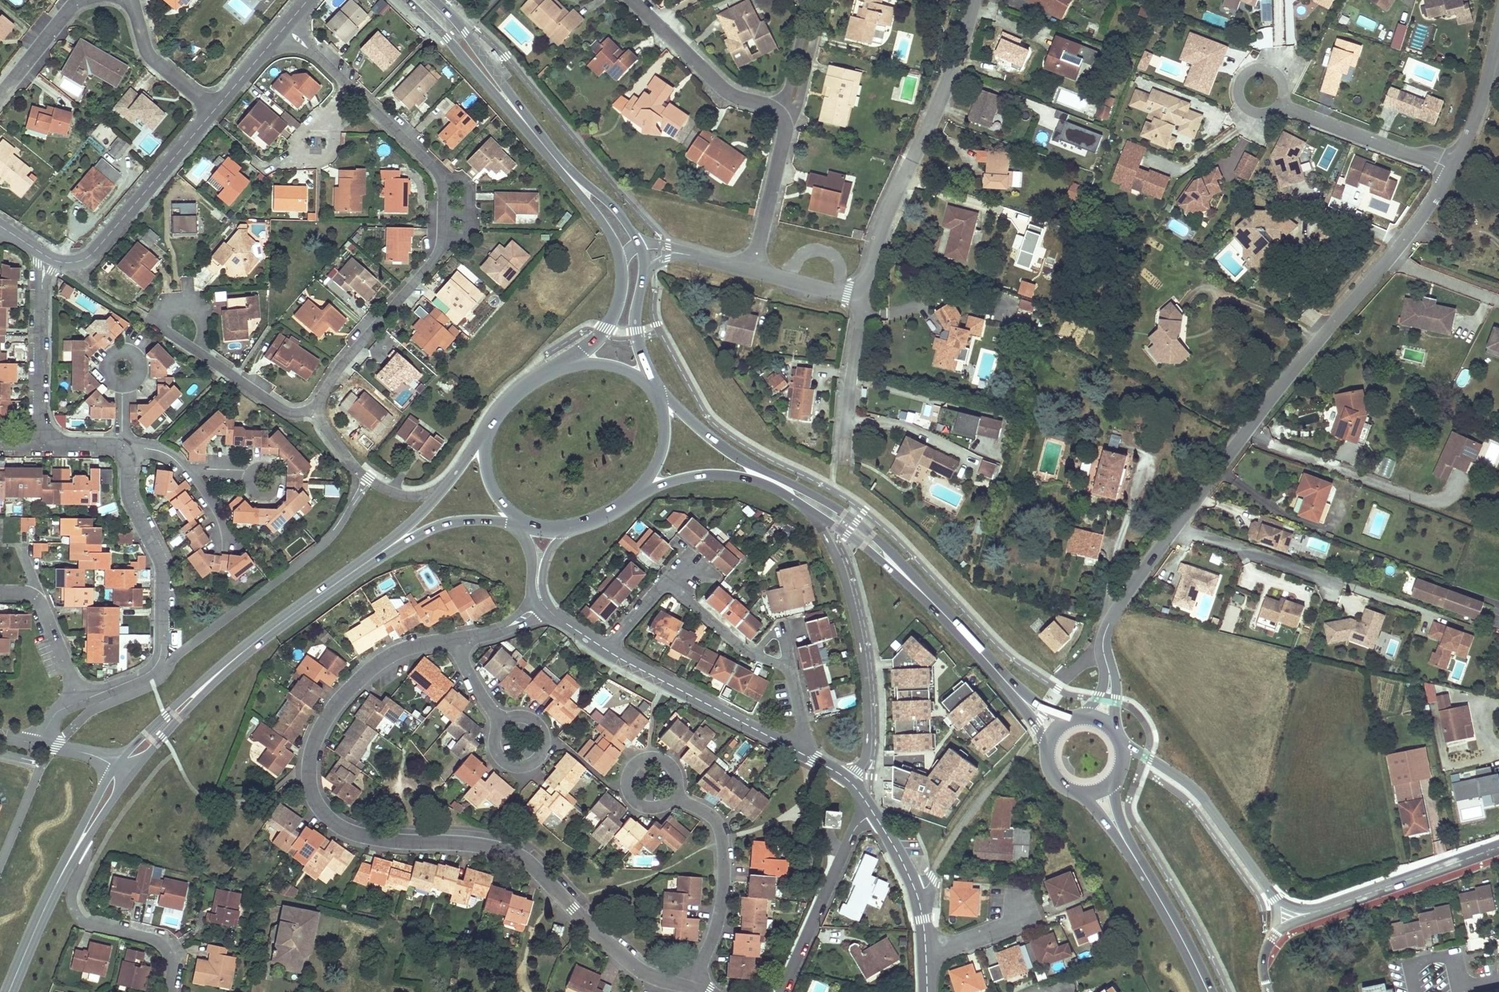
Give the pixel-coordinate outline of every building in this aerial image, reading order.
[(175,10),(179,5),(183,4),(185,6),(190,0),(163,0),(175,10)] [(354,27),(366,15),(351,0),(350,0),(325,26),(340,41),(354,27)] [(570,15),(567,18),(549,0),(532,0),(523,9),(541,27),(545,24),(563,41),(583,20),(573,11),(570,15)] [(570,15),(554,0),(549,0),(567,18),(570,15)] [(870,45),(876,24),(889,27),(894,9),(880,6),(882,0),(862,0),(861,2),(871,4),(869,10),(864,9),(862,19),(852,17),(847,39),(870,45)] [(1025,0),(1061,21),(1063,17),(1036,1),(1036,0),(1025,0)] [(1036,1),(1063,17),(1073,0),(1036,0),(1036,1)] [(1224,4),(1238,9),(1241,0),(1225,0),(1224,4)] [(1248,1),(1247,2),(1253,4),(1254,10),(1262,9),(1262,0),(1246,0),(1248,1)] [(1262,9),(1263,20),(1273,20),(1272,0),(1262,0),(1262,9)] [(1386,12),(1394,0),(1369,0),(1386,12)] [(1428,18),(1447,13),(1447,16),(1455,14),(1458,16),(1466,14),(1464,6),(1467,5),(1465,0),(1426,0),(1423,1),(1428,18)] [(739,27),(726,33),(730,40),(725,42),(730,53),(738,49),(739,52),(748,48),(745,42),(752,39),(759,53),(775,45),(764,23),(760,25),(756,27),(750,14),(754,13),(748,1),(729,10),(735,23),(737,22),(739,27)] [(377,12),(381,16),(390,7),(385,3),(377,12)] [(1467,5),(1464,6),(1466,14),(1458,16),(1455,14),(1457,24),(1472,20),(1468,4),(1467,5)] [(503,6),(497,12),(503,17),(508,11),(503,6)] [(1154,20),(1156,14),(1141,9),(1139,15),(1154,20)] [(735,23),(729,10),(718,16),(724,28),(735,23)] [(756,27),(760,25),(754,13),(750,14),(756,27)] [(1338,23),(1346,26),(1349,18),(1342,15),(1338,23)] [(1,39),(2,40),(13,26),(1,17),(0,18),(0,38),(1,39)] [(1390,47),(1400,50),(1408,26),(1398,23),(1390,47)] [(545,24),(541,27),(559,45),(563,41),(545,24)] [(354,27),(340,41),(344,44),(357,30),(354,27)] [(422,37),(425,34),(419,27),(416,30),(422,37)] [(375,57),(387,68),(400,55),(376,32),(360,49),(372,60),(375,57)] [(1191,53),(1198,35),(1192,33),(1183,58),(1195,63),(1197,64),(1200,57),(1191,53)] [(1228,47),(1198,35),(1191,53),(1200,57),(1197,64),(1195,63),(1186,85),(1209,93),(1216,76),(1213,75),(1217,65),(1221,67),(1228,47)] [(603,45),(605,48),(599,55),(592,61),(603,73),(607,70),(618,81),(637,62),(628,52),(625,55),(622,58),(616,53),(619,50),(608,39),(603,45)] [(738,49),(730,53),(738,68),(777,49),(775,45),(759,53),(752,39),(745,42),(748,48),(739,52),(738,49)] [(1080,47),(1057,39),(1046,69),(1076,80),(1083,60),(1077,57),(1080,47)] [(1351,66),(1354,55),(1359,57),(1363,47),(1339,39),(1324,84),(1338,88),(1341,80),(1346,65),(1351,66)] [(84,52),(88,45),(80,40),(76,48),(84,52)] [(605,48),(603,45),(601,43),(594,50),(599,55),(605,48)] [(77,53),(76,55),(75,57),(72,55),(65,66),(73,70),(74,69),(86,76),(87,73),(91,73),(116,87),(123,75),(119,73),(123,65),(88,45),(84,52),(76,48),(74,51),(77,53)] [(1148,45),(1139,66),(1146,69),(1154,47),(1148,45)] [(622,58),(625,55),(619,50),(616,53),(622,58)] [(384,71),(387,68),(375,57),(372,60),(384,71)] [(588,66),(599,77),(603,73),(592,61),(588,66)] [(424,69),(436,81),(439,77),(427,65),(424,69)] [(1345,81),(1351,66),(1346,65),(1341,80),(1345,81)] [(61,74),(81,85),(86,76),(74,69),(73,70),(65,66),(61,74)] [(408,109),(411,106),(413,103),(421,96),(436,81),(424,69),(421,66),(393,94),(408,109)] [(830,99),(828,98),(826,98),(820,122),(845,128),(850,107),(848,106),(856,72),(831,67),(826,87),(828,88),(833,89),(830,99)] [(853,107),(861,74),(856,72),(848,106),(850,107),(853,107)] [(918,106),(925,79),(902,73),(899,87),(894,86),(891,99),(918,106)] [(308,100),(314,93),(320,86),(306,74),(292,76),(290,77),(286,74),(282,76),(272,88),(293,105),(300,97),(297,95),(298,92),(308,100)] [(656,77),(649,88),(651,90),(658,79),(656,77)] [(662,123),(662,125),(662,127),(675,137),(689,117),(670,105),(669,106),(668,109),(666,107),(665,109),(662,107),(664,102),(673,89),(658,79),(651,90),(654,92),(650,98),(645,94),(639,101),(634,97),(623,113),(636,122),(639,118),(644,122),(644,128),(643,133),(656,134),(658,123),(659,123),(661,122),(662,123)] [(129,89),(114,106),(125,115),(130,109),(137,115),(153,128),(166,113),(151,100),(142,93),(139,97),(129,89)] [(1001,97),(980,89),(975,102),(977,102),(974,114),(971,113),(969,120),(990,128),(1001,97)] [(144,91),(142,93),(151,100),(153,98),(144,91)] [(1137,91),(1132,105),(1147,110),(1149,105),(1154,106),(1150,116),(1150,117),(1156,120),(1154,125),(1149,122),(1144,135),(1154,139),(1154,141),(1167,146),(1167,145),(1170,138),(1176,122),(1183,125),(1197,131),(1203,116),(1188,111),(1182,108),(1184,102),(1154,91),(1152,97),(1137,91)] [(1425,103),(1399,92),(1392,109),(1412,116),(1412,115),(1417,117),(1416,118),(1435,126),(1444,103),(1427,97),(1425,103)] [(417,107),(424,99),(421,96),(413,103),(417,107)] [(296,108),(303,100),(300,97),(293,105),(296,108)] [(1103,97),(1095,117),(1106,121),(1114,101),(1103,97)] [(257,130),(259,131),(260,132),(272,142),(285,126),(257,102),(237,126),(251,137),(257,130)] [(1184,102),(1182,108),(1188,111),(1190,104),(1184,102)] [(453,125),(452,127),(451,128),(449,126),(441,134),(454,146),(476,124),(457,106),(445,117),(451,123),(453,125)] [(45,112),(38,110),(31,108),(26,128),(47,134),(48,131),(66,136),(71,115),(50,110),(49,113),(45,112)] [(130,109),(125,115),(132,121),(137,115),(130,109)] [(282,117),(296,130),(301,124),(287,112),(282,117)] [(1088,150),(1096,153),(1103,134),(1066,122),(1069,114),(1061,112),(1050,144),(1086,156),(1088,150)] [(639,118),(636,122),(644,128),(644,122),(639,118)] [(1197,131),(1183,125),(1180,132),(1195,137),(1197,131)] [(581,137),(587,131),(583,127),(580,126),(576,130),(581,137)] [(705,130),(687,155),(697,163),(699,160),(715,172),(714,174),(728,185),(744,163),(712,141),(715,137),(705,130)] [(591,135),(587,131),(581,137),(587,143),(590,139),(591,137),(591,135)] [(257,136),(269,146),(272,142),(260,132),(257,136)] [(1295,172),(1291,160),(1296,158),(1304,144),(1283,132),(1270,156),(1271,159),(1278,163),(1274,169),(1279,185),(1283,184),(1284,186),(1303,180),(1300,170),(1295,172)] [(454,146),(441,134),(438,137),(451,149),(454,146)] [(744,163),(746,159),(715,137),(712,141),(744,163)] [(488,168),(489,169),(490,170),(495,175),(501,170),(506,175),(514,166),(500,151),(501,150),(490,138),(466,162),(478,173),(483,168),(487,164),(490,167),(488,168)] [(1176,140),(1170,138),(1167,145),(1173,148),(1176,140)] [(128,145),(121,139),(118,143),(125,149),(128,145)] [(1146,147),(1128,140),(1125,149),(1143,156),(1146,147)] [(8,146),(2,141),(0,144),(0,176),(13,186),(10,191),(19,198),(30,183),(24,178),(30,171),(17,160),(15,163),(9,158),(11,156),(14,151),(8,146)] [(109,152),(113,156),(117,159),(125,149),(118,143),(109,152)] [(1143,156),(1125,149),(1112,180),(1122,185),(1124,180),(1141,187),(1140,190),(1161,199),(1169,178),(1152,171),(1151,174),(1137,169),(1143,156)] [(1010,154),(978,152),(977,161),(986,162),(986,172),(989,172),(989,176),(985,176),(984,188),(1007,189),(1007,187),(1009,172),(1010,154)] [(1246,153),(1242,160),(1256,167),(1260,160),(1246,153)] [(227,158),(219,167),(212,176),(225,187),(220,193),(218,196),(229,206),(248,183),(237,173),(231,168),(234,165),(227,158)] [(1298,165),(1296,158),(1291,160),(1295,172),(1300,170),(1298,165)] [(1355,159),(1346,185),(1359,190),(1360,185),(1372,189),(1385,194),(1389,181),(1391,175),(1367,166),(1368,164),(1355,159)] [(83,203),(85,200),(88,197),(97,204),(121,176),(101,160),(72,194),(83,203)] [(699,160),(697,163),(714,174),(715,172),(699,160)] [(1256,167),(1242,160),(1236,173),(1250,180),(1256,167)] [(237,173),(240,169),(234,165),(231,168),(237,173)] [(1214,180),(1225,174),(1221,165),(1193,179),(1189,185),(1191,186),(1193,183),(1206,177),(1209,182),(1214,180)] [(339,189),(339,212),(361,212),(361,195),(361,179),(364,179),(364,170),(355,170),(355,171),(339,171),(339,189)] [(384,171),(384,175),(384,179),(386,179),(385,197),(385,213),(406,214),(407,179),(398,179),(398,171),(384,171)] [(844,214),(848,194),(840,192),(842,184),(844,177),(829,173),(827,179),(811,175),(808,187),(815,189),(818,190),(817,194),(814,193),(810,210),(836,216),(837,212),(844,214)] [(212,176),(207,182),(220,193),(225,187),(212,176)] [(1189,185),(1176,204),(1185,210),(1187,206),(1192,209),(1193,213),(1204,211),(1203,204),(1207,198),(1213,195),(1220,191),(1214,180),(1209,182),(1206,177),(1193,183),(1191,186),(1189,185)] [(659,178),(654,186),(661,190),(666,182),(659,178)] [(1385,194),(1372,189),(1371,194),(1391,202),(1398,184),(1389,181),(1385,194)] [(840,192),(848,194),(850,186),(842,184),(840,192)] [(306,188),(303,188),(299,188),(299,191),(286,191),(286,187),(274,187),(273,211),(306,211),(306,188)] [(1069,198),(1079,201),(1083,190),(1073,187),(1069,198)] [(1345,189),(1337,187),(1333,200),(1340,202),(1345,189)] [(520,209),(520,211),(520,213),(537,214),(537,195),(496,194),(495,222),(514,223),(514,213),(514,209),(520,209)] [(1213,195),(1207,198),(1203,204),(1204,211),(1210,210),(1208,202),(1213,195)] [(83,203),(92,211),(97,204),(88,197),(85,200),(83,203)] [(308,200),(307,220),(315,220),(316,200),(308,200)] [(180,217),(176,217),(172,217),(172,237),(196,236),(195,204),(172,204),(172,209),(180,209),(180,217)] [(1186,215),(1193,213),(1192,209),(1187,206),(1185,210),(1186,215)] [(969,253),(979,215),(951,207),(946,227),(954,229),(957,230),(956,234),(953,233),(949,248),(969,253)] [(1280,229),(1266,212),(1260,217),(1255,212),(1238,227),(1243,233),(1238,237),(1245,246),(1251,247),(1256,253),(1249,261),(1252,265),(1258,265),(1259,258),(1268,250),(1264,245),(1265,230),(1271,236),(1280,229)] [(1289,221),(1277,213),(1266,212),(1280,229),(1289,221)] [(236,228),(238,230),(226,245),(223,243),(204,266),(214,274),(222,265),(225,262),(229,265),(226,268),(226,273),(233,279),(239,272),(242,274),(244,276),(257,262),(249,254),(250,248),(254,243),(246,236),(246,230),(246,224),(239,224),(236,228)] [(410,237),(411,237),(413,237),(413,229),(388,228),(386,262),(406,263),(407,252),(407,237),(410,237)] [(1280,240),(1280,229),(1271,236),(1265,230),(1264,245),(1268,250),(1272,247),(1269,243),(1274,238),(1278,242),(1280,240)] [(149,249),(158,238),(149,230),(142,238),(136,232),(133,236),(149,249)] [(851,239),(862,241),(864,232),(853,230),(851,239)] [(496,263),(494,262),(493,261),(484,270),(499,283),(507,275),(511,279),(517,272),(515,270),(527,257),(511,242),(504,250),(499,246),(493,253),(500,259),(496,263)] [(151,273),(150,272),(148,271),(145,268),(154,257),(137,243),(117,267),(140,286),(151,273)] [(255,243),(254,243),(250,248),(249,254),(257,262),(260,261),(262,258),(258,245),(255,243)] [(1256,253),(1251,247),(1245,246),(1244,256),(1249,261),(1256,253)] [(969,253),(949,248),(947,256),(967,261),(969,253)] [(500,259),(493,253),(481,267),(484,270),(493,261),(494,262),(496,263),(500,259)] [(148,271),(157,260),(154,257),(145,268),(148,271)] [(349,287),(353,290),(357,294),(359,291),(363,295),(361,297),(366,302),(374,292),(369,287),(376,280),(352,259),(339,274),(333,281),(345,292),(349,287)] [(1,280),(1,308),(4,308),(15,308),(15,280),(20,280),(20,268),(10,268),(10,266),(1,264),(1,272),(1,274),(1,280)] [(339,274),(333,270),(327,276),(333,281),(339,274)] [(143,289),(154,275),(151,273),(140,286),(143,289)] [(449,304),(447,305),(461,317),(477,299),(467,290),(471,286),(456,273),(437,296),(444,303),(446,301),(449,304)] [(499,283),(504,287),(511,279),(507,275),(499,283)] [(345,292),(333,281),(328,287),(344,301),(349,296),(345,292)] [(1033,296),(1036,285),(1022,281),(1019,292),(1033,296)] [(68,299),(74,289),(65,283),(59,294),(68,299)] [(477,299),(481,295),(471,286),(467,290),(477,299)] [(227,311),(228,311),(229,317),(223,317),(225,341),(246,339),(245,319),(259,318),(257,298),(226,300),(227,311)] [(1451,334),(1457,310),(1407,298),(1403,316),(1421,320),(1420,327),(1451,334)] [(1019,308),(1035,313),(1038,304),(1022,299),(1019,308)] [(329,327),(332,329),(335,332),(346,320),(330,305),(323,312),(321,312),(309,301),(294,317),(313,334),(323,323),(325,323),(329,327)] [(939,351),(935,365),(946,368),(947,361),(951,359),(957,361),(958,357),(961,347),(966,348),(970,332),(980,335),(984,321),(969,317),(966,330),(958,328),(961,317),(952,303),(937,312),(947,330),(953,331),(950,342),(942,340),(939,351)] [(1182,316),(1172,303),(1161,312),(1160,328),(1163,331),(1161,339),(1150,350),(1159,361),(1164,357),(1173,358),(1173,355),(1180,355),(1181,344),(1177,339),(1175,339),(1175,336),(1178,332),(1181,332),(1182,316)] [(449,333),(442,327),(448,319),(436,309),(430,316),(429,315),(423,321),(420,319),(413,327),(418,331),(420,333),(413,341),(429,356),(443,341),(449,333)] [(731,312),(725,341),(752,347),(758,318),(750,316),(749,319),(743,318),(744,315),(731,312)] [(90,336),(93,338),(101,347),(104,349),(109,344),(110,345),(112,345),(114,343),(114,341),(113,340),(118,335),(123,330),(129,324),(113,314),(104,323),(99,322),(88,333),(90,336)] [(129,318),(136,322),(139,318),(133,314),(129,318)] [(1421,320),(1403,316),(1402,323),(1420,327),(1421,320)] [(313,334),(319,338),(329,327),(325,323),(323,323),(313,334)] [(1489,347),(1498,351),(1498,330),(1496,329),(1489,347)] [(418,331),(411,339),(413,341),(420,333),(418,331)] [(448,345),(455,338),(449,333),(443,341),(448,345)] [(456,339),(458,341),(461,343),(464,338),(461,334),(456,339)] [(305,379),(311,370),(317,361),(296,347),(288,341),(280,335),(265,357),(272,361),(274,358),(290,369),(305,379)] [(92,356),(101,347),(93,338),(90,336),(85,341),(72,340),(72,352),(72,366),(88,366),(90,365),(90,363),(88,360),(92,356)] [(299,343),(291,337),(288,341),(296,347),(299,343)] [(939,351),(942,340),(936,338),(933,350),(939,351)] [(150,377),(157,377),(166,378),(166,370),(175,361),(157,343),(146,354),(146,357),(148,359),(149,360),(150,369),(150,377)] [(1498,358),(1498,351),(1489,347),(1487,354),(1498,358)] [(394,381),(396,383),(398,384),(402,381),(406,385),(412,379),(414,381),(420,375),(394,352),(389,357),(396,364),(392,368),(387,364),(376,377),(388,388),(394,381)] [(274,358),(272,361),(288,372),(290,369),(274,358)] [(946,368),(955,370),(957,361),(951,359),(947,361),(946,368)] [(0,364),(0,382),(9,382),(12,382),(15,382),(15,364),(5,364),(0,364)] [(90,369),(88,366),(72,366),(71,391),(84,391),(90,396),(96,390),(101,385),(96,380),(88,372),(90,370),(90,369)] [(792,411),(791,415),(791,418),(791,419),(801,420),(801,416),(810,417),(814,390),(809,389),(812,369),(798,367),(797,370),(794,370),(793,376),(792,376),(790,387),(795,388),(792,411)] [(769,383),(773,387),(776,392),(787,384),(780,374),(769,383)] [(166,378),(157,377),(157,396),(155,395),(153,397),(153,401),(164,412),(181,394),(173,385),(173,378),(166,378)] [(446,393),(451,386),(440,378),(435,385),(446,393)] [(388,388),(392,392),(398,384),(396,383),(394,381),(388,388)] [(9,382),(0,382),(0,402),(9,402),(9,395),(9,391),(9,382)] [(108,403),(96,390),(90,396),(84,401),(90,407),(90,420),(115,420),(115,404),(113,402),(111,401),(108,403)] [(353,417),(354,416),(355,414),(364,422),(364,423),(363,423),(372,431),(387,414),(363,393),(346,411),(353,417)] [(1342,419),(1338,427),(1335,436),(1356,443),(1363,424),(1366,415),(1362,393),(1340,397),(1343,412),(1345,413),(1343,419),(1342,419)] [(1343,412),(1340,397),(1334,398),(1337,416),(1331,434),(1335,436),(1338,427),(1342,419),(1343,419),(1345,413),(1343,412)] [(146,429),(164,412),(153,401),(151,400),(148,402),(148,403),(148,405),(141,405),(130,404),(130,421),(138,421),(146,429)] [(8,420),(9,413),(9,408),(9,402),(0,402),(0,420),(8,420)] [(999,438),(1003,422),(981,416),(941,407),(937,422),(952,426),(951,430),(955,431),(954,434),(975,440),(977,433),(999,438)] [(225,445),(233,445),(234,427),(234,420),(225,419),(218,410),(199,427),(210,438),(213,439),(214,438),(215,435),(225,435),(225,445)] [(354,416),(353,417),(362,425),(363,423),(364,423),(364,422),(355,414),(354,416)] [(66,426),(66,415),(56,415),(56,426),(66,426)] [(419,455),(424,458),(428,461),(443,441),(436,435),(433,438),(416,426),(419,423),(410,417),(397,434),(405,440),(404,442),(420,453),(419,455)] [(1364,446),(1371,427),(1363,424),(1356,443),(1364,446)] [(209,442),(210,438),(199,427),(181,444),(189,453),(189,461),(205,462),(206,443),(208,443),(209,442)] [(252,447),(260,447),(260,438),(261,431),(245,430),(242,428),(234,427),(233,445),(233,446),(246,447),(248,449),(251,450),(252,448),(252,447)] [(279,459),(283,459),(294,449),(277,430),(268,439),(260,438),(260,447),(260,454),(278,455),(278,457),(279,459)] [(1482,445),(1453,432),(1435,473),(1448,479),(1454,466),(1459,468),(1464,457),(1471,460),(1475,462),(1482,445)] [(1110,436),(1111,447),(1121,446),(1120,435),(1110,436)] [(909,480),(914,471),(918,462),(927,467),(935,451),(908,438),(892,471),(909,480)] [(287,464),(287,483),(302,483),(302,475),(311,467),(294,449),(283,459),(283,462),(284,464),(287,464)] [(942,455),(935,451),(927,467),(935,471),(942,455)] [(1094,493),(1105,496),(1116,499),(1127,457),(1105,451),(1094,493)] [(935,471),(939,473),(944,475),(952,459),(942,455),(935,471)] [(1471,460),(1464,457),(1459,468),(1466,471),(1471,460)] [(958,463),(952,459),(944,475),(951,479),(958,463)] [(992,478),(996,464),(982,460),(979,475),(992,478)] [(100,484),(111,485),(112,469),(101,468),(100,484)] [(5,469),(5,473),(4,497),(23,497),(23,469),(5,469)] [(24,469),(23,469),(23,497),(42,497),(42,477),(42,469),(36,469),(24,469)] [(170,502),(185,491),(190,487),(185,480),(177,486),(172,479),(174,477),(174,474),(172,472),(157,469),(153,494),(165,496),(170,502)] [(46,477),(42,477),(42,497),(42,504),(60,504),(61,470),(53,470),(53,477),(53,483),(50,482),(50,477),(46,477)] [(70,470),(61,470),(60,504),(79,504),(80,477),(73,477),(72,478),(72,483),(69,483),(69,478),(70,470)] [(86,477),(80,477),(79,504),(99,504),(99,470),(90,470),(90,483),(87,483),(87,478),(86,477)] [(1308,501),(1305,500),(1300,514),(1319,522),(1326,503),(1332,485),(1306,476),(1300,494),(1306,496),(1310,497),(1308,501)] [(281,502),(281,504),(281,505),(292,517),(300,509),(307,503),(310,500),(302,491),(302,483),(287,483),(286,501),(283,501),(281,502)] [(324,496),(339,496),(340,485),(324,484),(324,496)] [(193,502),(185,491),(170,502),(175,509),(179,510),(189,522),(194,519),(201,513),(197,507),(198,506),(198,504),(196,501),(194,501),(193,502)] [(257,524),(258,508),(256,506),(254,506),(252,508),(239,495),(227,506),(233,512),(233,523),(257,524)] [(307,503),(300,509),(305,515),(312,509),(307,503)] [(1324,524),(1331,505),(1326,503),(1319,522),(1324,524)] [(276,509),(258,508),(257,524),(265,525),(274,534),(292,517),(281,505),(277,505),(277,506),(276,509)] [(695,548),(696,547),(706,535),(707,534),(690,519),(688,520),(682,515),(674,513),(667,521),(672,526),(678,531),(686,538),(684,539),(687,542),(695,548)] [(1255,522),(1251,523),(1253,527),(1251,533),(1247,534),(1249,538),(1277,548),(1278,545),(1284,547),(1289,545),(1293,535),(1281,531),(1284,523),(1261,515),(1258,523),(1255,522)] [(21,532),(25,532),(28,532),(28,526),(35,526),(34,518),(21,518),(21,532)] [(73,544),(84,544),(85,535),(80,535),(80,528),(76,528),(76,519),(60,518),(60,535),(69,535),(73,535),(73,544)] [(85,535),(84,544),(96,544),(100,544),(100,528),(92,528),(88,528),(88,519),(76,519),(76,528),(80,528),(80,535),(85,535)] [(198,525),(194,519),(189,522),(181,529),(190,542),(189,545),(195,552),(200,548),(210,540),(202,530),(203,529),(203,527),(201,525),(199,524),(198,525)] [(645,533),(648,525),(638,521),(635,529),(645,533)] [(780,533),(785,537),(791,530),(786,526),(780,533)] [(1096,559),(1099,547),(1102,536),(1074,529),(1068,552),(1096,559)] [(131,545),(131,538),(131,535),(131,531),(118,530),(118,544),(131,545)] [(637,546),(641,550),(655,534),(649,530),(636,545),(637,546)] [(686,538),(678,531),(677,533),(684,539),(686,538)] [(654,564),(656,561),(658,559),(656,557),(658,555),(660,557),(669,547),(655,534),(641,550),(640,552),(654,564)] [(636,545),(631,540),(625,535),(618,544),(629,554),(637,546),(636,545)] [(710,562),(722,549),(706,535),(696,547),(702,552),(701,554),(710,562)] [(1303,553),(1329,554),(1330,540),(1304,538),(1303,553)] [(33,558),(37,558),(41,558),(41,551),(47,551),(47,544),(33,544),(33,549),(33,557),(33,558)] [(81,560),(81,569),(83,569),(93,569),(93,561),(89,560),(89,553),(84,553),(84,544),(73,544),(69,544),(69,560),(77,560),(81,560)] [(99,569),(105,569),(109,570),(109,553),(100,553),(96,553),(96,544),(84,544),(84,553),(89,553),(89,560),(93,561),(93,569),(99,569)] [(722,549),(738,564),(743,558),(727,544),(722,549)] [(200,549),(200,548),(195,552),(187,558),(202,578),(211,571),(219,572),(219,570),(221,556),(203,554),(203,552),(203,551),(202,549),(200,549)] [(738,564),(722,549),(710,562),(715,567),(717,565),(719,567),(717,569),(720,571),(726,577),(738,564)] [(221,554),(221,556),(219,570),(227,571),(235,581),(254,565),(245,553),(243,553),(240,554),(240,556),(221,554)] [(131,570),(133,570),(144,570),(144,556),(141,556),(137,556),(137,562),(131,562),(131,570)] [(611,575),(616,579),(630,591),(634,586),(632,585),(634,582),(636,584),(644,575),(630,563),(621,574),(616,570),(611,575)] [(757,579),(760,579),(763,579),(762,575),(769,567),(765,563),(756,573),(757,579)] [(1180,582),(1172,603),(1182,607),(1185,599),(1193,603),(1197,590),(1211,595),(1218,577),(1181,564),(1177,574),(1182,575),(1185,577),(1183,583),(1180,582)] [(768,593),(770,602),(772,611),(802,605),(798,586),(808,584),(804,566),(780,571),(784,590),(780,590),(768,593)] [(61,588),(65,588),(83,588),(83,569),(81,569),(77,569),(56,569),(56,588),(61,588)] [(131,570),(109,570),(105,569),(105,588),(114,588),(132,589),(133,585),(132,577),(133,570),(131,570)] [(616,579),(611,575),(598,590),(603,595),(616,579)] [(603,595),(616,606),(620,602),(619,600),(621,598),(623,599),(630,591),(616,579),(603,595)] [(476,590),(483,586),(460,581),(462,584),(468,595),(476,590)] [(1430,587),(1417,582),(1413,593),(1426,598),(1425,600),(1444,607),(1449,591),(1431,584),(1430,587)] [(452,591),(447,594),(456,610),(463,606),(465,610),(471,619),(495,604),(483,586),(476,590),(468,595),(462,584),(452,591)] [(798,586),(802,605),(812,602),(808,584),(798,586)] [(83,588),(65,588),(65,599),(65,607),(83,607),(87,607),(92,607),(92,588),(83,588)] [(137,589),(132,589),(114,588),(114,607),(118,608),(141,608),(141,589),(137,589)] [(716,588),(706,599),(713,605),(711,607),(720,614),(721,612),(731,601),(716,588)] [(456,610),(447,594),(444,590),(430,599),(429,597),(413,607),(411,604),(397,612),(395,610),(389,600),(373,609),(375,612),(377,616),(384,628),(391,624),(394,630),(397,634),(420,620),(422,622),(426,628),(441,619),(456,610)] [(1462,595),(1449,591),(1444,607),(1456,612),(1462,595)] [(1235,593),(1232,600),(1241,604),(1244,596),(1235,593)] [(373,609),(389,600),(386,595),(371,605),(373,609)] [(609,615),(616,606),(603,595),(589,610),(585,607),(581,613),(592,624),(597,618),(601,620),(604,617),(607,613),(609,615)] [(1462,595),(1456,612),(1474,618),(1479,602),(1462,595)] [(1264,598),(1258,616),(1277,623),(1278,620),(1297,627),(1304,607),(1284,601),(1283,604),(1278,603),(1264,598)] [(399,599),(389,600),(395,610),(402,605),(399,599)] [(1185,599),(1182,607),(1190,610),(1193,603),(1185,599)] [(731,601),(721,612),(728,618),(726,620),(727,621),(735,628),(737,626),(746,615),(747,614),(732,600),(731,601)] [(397,612),(411,604),(409,601),(402,605),(395,610),(397,612)] [(1479,602),(1474,618),(1479,620),(1484,604),(1479,602)] [(472,622),(496,606),(495,604),(471,619),(472,622)] [(458,612),(458,614),(465,610),(463,606),(456,610),(458,612)] [(87,635),(103,635),(103,607),(92,607),(87,607),(87,628),(87,635)] [(118,608),(114,607),(103,607),(103,635),(118,635),(118,608)] [(824,618),(822,609),(804,614),(806,622),(809,622),(824,618)] [(1346,621),(1324,628),(1330,647),(1349,640),(1363,646),(1366,638),(1374,641),(1383,616),(1365,609),(1360,624),(1354,622),(1353,625),(1348,627),(1346,621)] [(441,619),(442,622),(458,612),(456,610),(441,619)] [(361,625),(377,616),(375,612),(359,622),(361,624),(361,625)] [(1038,634),(1055,652),(1079,629),(1063,612),(1038,634)] [(668,646),(678,629),(680,624),(671,620),(669,624),(665,622),(667,618),(659,613),(654,619),(648,630),(656,634),(655,636),(653,638),(668,646)] [(2,639),(8,639),(18,639),(18,629),(30,630),(30,615),(0,614),(0,629),(2,629),(8,629),(8,632),(2,632),(2,639)] [(746,615),(737,626),(743,631),(742,634),(748,639),(750,640),(761,628),(746,615)] [(388,634),(384,628),(377,616),(361,625),(361,624),(345,633),(357,653),(373,643),(388,634)] [(810,635),(812,643),(814,643),(830,639),(826,626),(824,618),(809,622),(811,631),(809,632),(810,635)] [(420,620),(397,634),(398,636),(422,622),(420,620)] [(1433,653),(1429,665),(1439,669),(1442,662),(1450,658),(1451,656),(1453,651),(1468,656),(1474,637),(1434,623),(1429,637),(1441,641),(1443,642),(1441,646),(1440,645),(1437,654),(1433,653)] [(384,628),(388,634),(394,630),(391,624),(384,628)] [(837,637),(833,624),(826,626),(830,639),(837,637)] [(678,629),(668,646),(668,647),(690,658),(697,662),(704,651),(696,647),(690,643),(693,637),(678,629)] [(324,642),(331,636),(325,630),(319,636),(324,642)] [(87,663),(102,663),(103,635),(87,635),(87,648),(87,654),(87,663)] [(117,664),(118,635),(103,635),(102,663),(117,664)] [(896,753),(931,753),(929,667),(936,659),(915,638),(894,660),(896,753)] [(1366,638),(1363,646),(1372,649),(1374,641),(1366,638)] [(1390,659),(1396,642),(1386,638),(1379,655),(1390,659)] [(8,654),(8,643),(8,639),(2,639),(0,639),(0,653),(8,654)] [(1087,640),(1081,647),(1086,651),(1092,644),(1087,640)] [(372,647),(375,645),(373,643),(357,653),(358,655),(372,647)] [(489,649),(484,654),(479,660),(484,665),(495,676),(494,677),(500,682),(514,666),(521,659),(522,657),(506,643),(501,648),(500,647),(499,648),(495,654),(489,649)] [(805,670),(820,665),(814,643),(812,643),(799,647),(801,657),(800,657),(799,658),(801,664),(803,670),(805,670)] [(327,649),(317,663),(319,665),(330,651),(327,649)] [(725,684),(735,666),(704,650),(704,651),(697,662),(694,668),(725,684)] [(296,671),(303,676),(312,682),(316,677),(319,679),(328,686),(345,663),(330,651),(319,665),(317,663),(307,656),(296,671)] [(1453,651),(1451,656),(1455,658),(1456,655),(1466,659),(1468,656),(1453,651)] [(423,659),(439,673),(441,671),(425,657),(424,657),(423,659)] [(1450,658),(1442,662),(1439,669),(1446,671),(1450,658)] [(425,688),(440,701),(451,688),(453,685),(439,673),(423,659),(408,676),(416,683),(423,690),(425,688)] [(521,659),(514,666),(519,670),(521,669),(526,663),(521,659)] [(330,688),(347,665),(345,663),(328,686),(330,688)] [(495,676),(484,665),(482,668),(493,678),(494,677),(495,676)] [(826,687),(820,665),(805,670),(807,679),(805,679),(806,683),(809,692),(811,691),(826,687)] [(524,688),(530,681),(519,671),(519,670),(514,666),(500,682),(498,684),(503,689),(504,688),(515,698),(522,691),(524,688)] [(551,680),(557,686),(561,681),(544,666),(539,672),(550,682),(551,680)] [(768,684),(735,666),(725,684),(759,701),(768,684)] [(532,679),(521,669),(519,670),(519,671),(530,681),(532,679)] [(551,692),(557,686),(551,680),(550,682),(539,672),(532,679),(530,681),(524,688),(535,699),(534,700),(540,704),(548,695),(551,692)] [(581,685),(568,674),(564,678),(577,689),(581,685)] [(299,681),(291,676),(282,688),(289,693),(291,694),(300,682),(299,681)] [(300,682),(291,694),(309,707),(318,695),(319,696),(323,690),(315,685),(312,682),(303,676),(299,681),(300,682)] [(561,681),(557,686),(551,692),(555,696),(553,699),(545,708),(567,727),(580,712),(567,700),(569,698),(577,689),(564,678),(561,681)] [(1425,685),(1430,702),(1436,700),(1432,683),(1425,685)] [(984,758),(1008,738),(966,685),(941,705),(950,716),(962,731),(984,758)] [(832,709),(826,687),(811,691),(813,701),(811,701),(813,708),(814,714),(832,709)] [(440,701),(425,688),(423,690),(422,691),(437,704),(440,701)] [(435,707),(440,712),(441,711),(453,721),(459,714),(461,711),(468,704),(456,694),(457,693),(451,688),(440,701),(437,704),(435,707)] [(503,689),(502,690),(513,700),(515,698),(504,688),(503,689)] [(522,691),(533,701),(534,700),(535,699),(524,688),(522,691)] [(469,702),(458,692),(457,693),(456,694),(468,704),(469,702)] [(309,707),(291,694),(289,693),(285,698),(287,699),(293,704),(284,715),(283,713),(279,719),(271,729),(286,740),(290,743),(303,726),(313,711),(311,709),(309,707)] [(356,717),(372,695),(370,693),(354,716),(356,717)] [(1470,725),(1467,706),(1450,709),(1447,694),(1438,696),(1447,743),(1466,739),(1464,726),(1470,725)] [(311,709),(320,697),(319,696),(318,695),(309,707),(311,709)] [(394,725),(405,710),(389,699),(385,704),(381,702),(372,695),(356,717),(358,719),(372,729),(382,716),(384,717),(394,725)] [(582,709),(569,698),(567,700),(580,712),(582,709)] [(287,699),(275,715),(279,719),(283,713),(284,715),(293,704),(287,699)] [(648,706),(640,700),(636,705),(644,711),(648,706)] [(621,720),(632,707),(630,705),(619,718),(621,720)] [(599,723),(598,724),(615,738),(619,734),(627,740),(629,742),(647,721),(632,707),(621,720),(619,718),(610,710),(608,712),(599,723)] [(567,727),(545,708),(543,710),(565,729),(567,727)] [(605,709),(595,720),(599,723),(608,712),(605,709)] [(453,721),(441,711),(440,712),(439,713),(451,723),(453,721)] [(459,714),(481,731),(482,729),(461,711),(459,714)] [(668,729),(675,720),(687,731),(688,730),(689,728),(691,725),(690,725),(676,713),(665,726),(668,729)] [(481,731),(459,714),(453,721),(451,723),(446,729),(459,740),(457,742),(449,751),(463,762),(469,755),(471,753),(476,748),(470,743),(473,740),(481,731)] [(382,716),(372,729),(374,731),(384,717),(382,716)] [(356,717),(343,735),(345,736),(358,719),(356,717)] [(374,731),(372,729),(358,719),(345,736),(334,752),(341,756),(343,758),(359,769),(360,770),(364,764),(359,761),(356,758),(363,748),(365,749),(377,732),(374,731)] [(676,753),(685,744),(693,734),(688,730),(687,731),(675,720),(668,729),(660,737),(673,748),(672,749),(676,753)] [(631,744),(649,722),(647,721),(629,742),(631,744)] [(291,753),(288,750),(282,746),(286,740),(271,729),(268,727),(261,722),(249,739),(253,741),(258,741),(262,744),(267,748),(270,750),(259,764),(274,775),(291,753)] [(596,746),(583,759),(600,774),(613,760),(625,747),(623,745),(615,738),(598,724),(594,728),(602,735),(605,738),(597,747),(596,746)] [(292,745),(305,727),(303,726),(290,743),(292,745)] [(712,765),(716,760),(704,749),(706,747),(713,738),(716,735),(706,727),(703,730),(700,727),(693,734),(685,744),(690,748),(682,757),(703,775),(712,765)] [(445,731),(457,742),(459,740),(446,729),(445,731)] [(619,734),(615,738),(623,745),(627,740),(619,734)] [(597,747),(605,738),(602,735),(594,744),(591,742),(579,756),(583,759),(596,746),(597,747)] [(673,748),(660,737),(659,740),(671,750),(672,749),(673,748)] [(292,745),(290,743),(286,740),(282,746),(288,750),(292,745)] [(718,757),(706,747),(704,749),(716,760),(718,757)] [(267,748),(256,762),(259,764),(270,750),(267,748)] [(359,761),(366,751),(365,749),(363,748),(356,758),(359,761)] [(1426,750),(1412,753),(1416,769),(1429,766),(1426,750)] [(566,752),(553,766),(556,769),(568,754),(566,752)] [(277,777),(294,754),(291,753),(274,775),(277,777)] [(469,755),(481,765),(482,764),(483,763),(471,753),(469,755)] [(1412,753),(1390,757),(1396,785),(1419,781),(1431,778),(1429,766),(1416,769),(1412,753)] [(579,777),(586,769),(568,754),(556,769),(544,782),(550,787),(556,792),(561,796),(578,776),(579,777)] [(481,765),(469,755),(463,762),(455,772),(467,782),(466,784),(471,788),(478,780),(480,778),(487,769),(482,764),(481,765)] [(341,756),(325,779),(327,780),(343,758),(341,756)] [(703,775),(682,757),(680,759),(701,777),(703,775)] [(730,767),(718,757),(716,760),(712,765),(723,775),(725,774),(730,767)] [(361,792),(356,788),(351,785),(349,783),(359,769),(343,758),(327,780),(336,787),(339,789),(335,795),(351,806),(361,792)] [(891,800),(939,818),(978,773),(949,759),(928,781),(892,768),(891,800)] [(603,776),(615,762),(613,760),(600,774),(603,776)] [(723,775),(712,765),(703,775),(701,777),(697,782),(709,792),(708,793),(714,797),(715,795),(730,778),(725,774),(723,775)] [(1498,804),(1498,775),(1498,773),(1492,775),(1491,766),(1475,770),(1477,777),(1455,782),(1459,800),(1491,794),(1494,805),(1498,804)] [(359,769),(349,783),(351,785),(361,771),(360,770),(359,769)] [(515,789),(494,771),(492,773),(513,792),(515,789)] [(453,774),(465,785),(466,784),(467,782),(455,772),(453,774)] [(483,784),(478,780),(471,788),(464,796),(477,808),(485,798),(487,796),(500,807),(513,792),(492,773),(485,782),(483,784)] [(567,794),(581,778),(579,777),(578,776),(561,796),(572,805),(576,801),(567,794)] [(735,807),(748,792),(736,783),(737,781),(731,777),(730,778),(715,795),(721,800),(722,799),(733,809),(735,807)] [(750,790),(738,780),(737,781),(736,783),(748,792),(750,790)] [(1408,802),(1423,799),(1419,781),(1396,785),(1398,799),(1407,797),(1408,802)] [(709,792),(697,782),(696,784),(707,794),(708,793),(709,792)] [(524,811),(542,789),(540,787),(522,808),(524,811)] [(551,797),(556,792),(550,787),(546,792),(551,797)] [(753,821),(768,804),(755,794),(756,792),(751,788),(750,790),(748,792),(735,807),(740,811),(741,810),(753,821)] [(572,805),(561,796),(556,792),(551,797),(546,792),(542,789),(524,811),(531,817),(539,823),(550,810),(552,812),(561,820),(573,806),(572,805)] [(627,809),(606,791),(604,794),(625,812),(627,809)] [(769,801),(757,791),(756,792),(755,794),(768,804),(769,801)] [(625,812),(604,794),(591,808),(604,819),(602,822),(594,831),(608,842),(613,836),(620,828),(615,823),(618,820),(625,812)] [(500,807),(487,796),(485,798),(498,809),(500,807)] [(1009,829),(1010,810),(1011,798),(995,797),(992,838),(977,837),(975,856),(1028,860),(1030,830),(1009,829)] [(1416,832),(1429,829),(1423,799),(1408,802),(1407,797),(1398,799),(1406,837),(1416,835),(1416,832)] [(1019,811),(1020,799),(1011,798),(1010,810),(1019,811)] [(721,800),(720,801),(732,811),(733,809),(722,799),(721,800)] [(302,819),(279,803),(278,805),(301,821),(302,819)] [(286,853),(291,846),(297,837),(292,834),(295,830),(301,821),(278,805),(267,821),(281,830),(280,832),(279,833),(272,843),(286,853)] [(589,811),(602,822),(604,819),(591,808),(589,811)] [(550,810),(539,823),(541,825),(552,812),(550,810)] [(741,810),(740,811),(739,813),(751,822),(753,821),(741,810)] [(823,826),(838,828),(839,812),(825,811),(823,826)] [(689,836),(691,833),(670,815),(668,817),(689,836)] [(623,825),(620,828),(613,836),(618,841),(619,840),(631,850),(638,842),(645,833),(634,823),(635,822),(630,817),(623,825)] [(676,850),(683,843),(689,836),(668,817),(661,825),(657,829),(653,825),(652,825),(647,830),(645,833),(638,842),(642,846),(651,854),(662,842),(664,840),(676,850)] [(634,823),(645,833),(647,830),(636,820),(635,822),(634,823)] [(267,821),(265,823),(279,833),(280,832),(281,830),(267,821)] [(310,858),(318,847),(323,840),(311,831),(312,830),(305,826),(300,834),(297,837),(291,846),(297,851),(298,850),(310,858)] [(324,837),(313,829),(312,830),(311,831),(323,840),(324,837)] [(343,847),(332,839),(330,842),(353,857),(355,855),(343,847)] [(619,840),(618,841),(617,842),(629,852),(631,850),(619,840)] [(676,850),(664,840),(662,842),(675,853),(676,850)] [(775,842),(755,841),(752,868),(765,869),(764,876),(775,877),(787,878),(788,860),(776,859),(774,859),(775,842)] [(324,851),(318,847),(310,858),(308,861),(304,866),(319,876),(326,866),(328,864),(342,873),(353,857),(330,842),(324,851)] [(631,850),(629,852),(634,856),(642,846),(638,842),(631,850)] [(297,851),(296,852),(308,861),(310,858),(298,850),(297,851)] [(855,920),(861,905),(868,891),(870,892),(878,896),(885,882),(869,875),(870,873),(874,865),(876,860),(865,855),(853,880),(857,882),(856,884),(845,906),(843,905),(839,912),(855,920)] [(406,890),(408,884),(412,869),(392,863),(392,862),(374,857),(372,865),(361,863),(357,872),(353,881),(359,883),(360,879),(367,882),(369,878),(387,883),(387,885),(406,890)] [(626,869),(623,859),(615,868),(626,869)] [(413,866),(393,860),(392,862),(392,863),(412,869),(413,866)] [(430,887),(436,868),(421,864),(422,863),(414,861),(413,866),(412,869),(408,884),(415,887),(415,885),(429,889),(430,887)] [(149,888),(154,866),(140,863),(136,881),(115,877),(109,902),(132,908),(134,900),(131,899),(132,895),(139,896),(137,903),(146,905),(149,888)] [(438,888),(452,892),(455,882),(456,880),(458,871),(444,867),(444,865),(437,863),(436,865),(436,868),(430,887),(438,889),(438,888)] [(326,866),(340,876),(342,873),(328,864),(326,866)] [(876,876),(880,868),(874,865),(870,873),(876,876)] [(302,870),(317,880),(319,876),(304,866),(302,870)] [(493,874),(467,867),(466,870),(492,877),(493,874)] [(455,882),(452,892),(451,894),(449,901),(467,906),(470,894),(471,892),(487,896),(489,887),(490,884),(492,877),(466,870),(463,882),(462,884),(455,882)] [(1084,895),(1074,871),(1070,872),(1080,897),(1084,895)] [(1057,896),(1054,898),(1057,906),(1080,897),(1070,872),(1047,881),(1052,893),(1055,891),(1057,896)] [(767,899),(772,899),(773,884),(774,884),(775,877),(764,876),(750,875),(749,882),(750,882),(749,897),(767,899)] [(698,905),(699,891),(700,877),(680,876),(679,893),(676,893),(664,892),(663,910),(682,911),(682,904),(687,904),(698,905)] [(387,883),(369,878),(367,882),(386,887),(387,885),(387,883)] [(152,880),(149,894),(157,896),(159,889),(166,891),(165,897),(161,896),(159,906),(183,911),(189,885),(164,879),(163,883),(152,880)] [(955,881),(954,884),(954,888),(953,888),(952,914),(977,915),(978,899),(976,899),(977,889),(973,889),(973,882),(955,881)] [(881,898),(888,884),(885,882),(878,896),(881,898)] [(287,883),(279,894),(283,895),(290,886),(287,883)] [(1480,914),(1496,910),(1491,885),(1475,888),(1476,892),(1460,895),(1465,919),(1472,918),(1472,915),(1471,912),(1480,910),(1480,914)] [(295,898),(296,889),(290,886),(283,895),(295,898)] [(498,914),(505,915),(510,896),(511,893),(512,892),(505,890),(504,891),(489,887),(487,896),(486,899),(484,908),(498,912),(498,914)] [(240,895),(218,890),(214,907),(219,908),(218,915),(212,914),(208,913),(206,922),(232,928),(234,920),(237,921),(240,911),(236,911),(240,895)] [(861,905),(855,920),(857,921),(870,892),(868,891),(861,905)] [(525,924),(532,901),(525,899),(524,900),(510,896),(505,915),(504,917),(518,921),(518,922),(525,924)] [(760,935),(763,935),(764,918),(765,918),(767,899),(749,897),(747,897),(744,897),(742,916),(741,933),(760,935)] [(1096,908),(1084,912),(1082,905),(1067,909),(1080,949),(1099,943),(1096,934),(1103,932),(1096,908)] [(1435,909),(1436,911),(1419,915),(1421,922),(1425,939),(1432,937),(1432,935),(1431,931),(1440,929),(1440,933),(1455,929),(1450,905),(1435,909)] [(288,908),(285,924),(284,930),(280,933),(282,937),(281,943),(278,942),(277,948),(274,949),(273,955),(275,957),(274,960),(274,963),(285,965),(292,960),(295,964),(302,965),(303,958),(311,954),(308,949),(310,938),(314,936),(319,914),(288,908)] [(686,911),(682,911),(663,910),(662,927),(673,928),(676,928),(676,940),(695,941),(697,919),(685,918),(686,911)] [(518,921),(504,917),(502,923),(516,927),(518,922),(518,921)] [(525,924),(518,922),(516,927),(516,929),(523,932),(524,928),(525,924)] [(1426,946),(1425,939),(1421,922),(1404,926),(1403,923),(1388,926),(1394,950),(1408,947),(1409,947),(1408,944),(1417,942),(1417,945),(1418,947),(1426,946)] [(551,934),(561,938),(564,928),(554,925),(551,934)] [(759,942),(760,935),(741,933),(735,933),(734,940),(735,940),(734,955),(754,957),(757,958),(758,942),(759,942)] [(1071,955),(1067,945),(1057,949),(1051,934),(1032,941),(1033,942),(1025,945),(1033,967),(1040,964),(1041,965),(1071,955)] [(849,946),(848,948),(848,950),(864,977),(898,957),(887,939),(863,953),(858,944),(854,943),(849,946)] [(105,975),(112,947),(90,943),(88,951),(84,950),(83,952),(76,951),(72,968),(90,972),(100,974),(105,975)] [(228,948),(210,944),(208,952),(213,953),(227,956),(228,948)] [(1026,969),(1033,967),(1025,945),(1019,947),(1018,946),(996,955),(999,964),(989,968),(994,983),(1027,971),(1026,969)] [(124,960),(118,985),(144,991),(150,965),(141,964),(141,967),(135,966),(136,958),(143,960),(145,953),(130,949),(127,961),(124,960)] [(213,953),(212,958),(211,963),(210,966),(207,965),(206,961),(199,960),(194,982),(221,988),(222,982),(232,984),(238,958),(227,956),(213,953)] [(752,972),(753,963),(754,964),(754,957),(734,955),(731,955),(729,955),(729,962),(731,962),(729,978),(751,980),(752,972)] [(865,979),(899,959),(898,957),(864,977),(865,979)] [(292,960),(285,965),(289,972),(300,974),(302,965),(295,964),(292,960)] [(601,976),(575,964),(574,967),(600,978),(601,976)] [(979,989),(980,990),(986,988),(981,973),(975,975),(972,965),(963,967),(964,970),(959,972),(958,969),(950,972),(957,991),(969,991),(979,989)] [(596,989),(599,981),(600,978),(574,967),(566,985),(574,988),(582,991),(594,991),(596,989)] [(100,974),(90,972),(88,980),(98,982),(100,974)] [(599,981),(596,989),(594,991),(602,991),(605,983),(599,981)] [(798,991),(806,991),(810,984),(803,981),(798,991)] [(221,988),(231,990),(232,984),(222,982),(221,988)] [(1385,983),(1363,988),(1364,991),(1387,991),(1385,983)]
